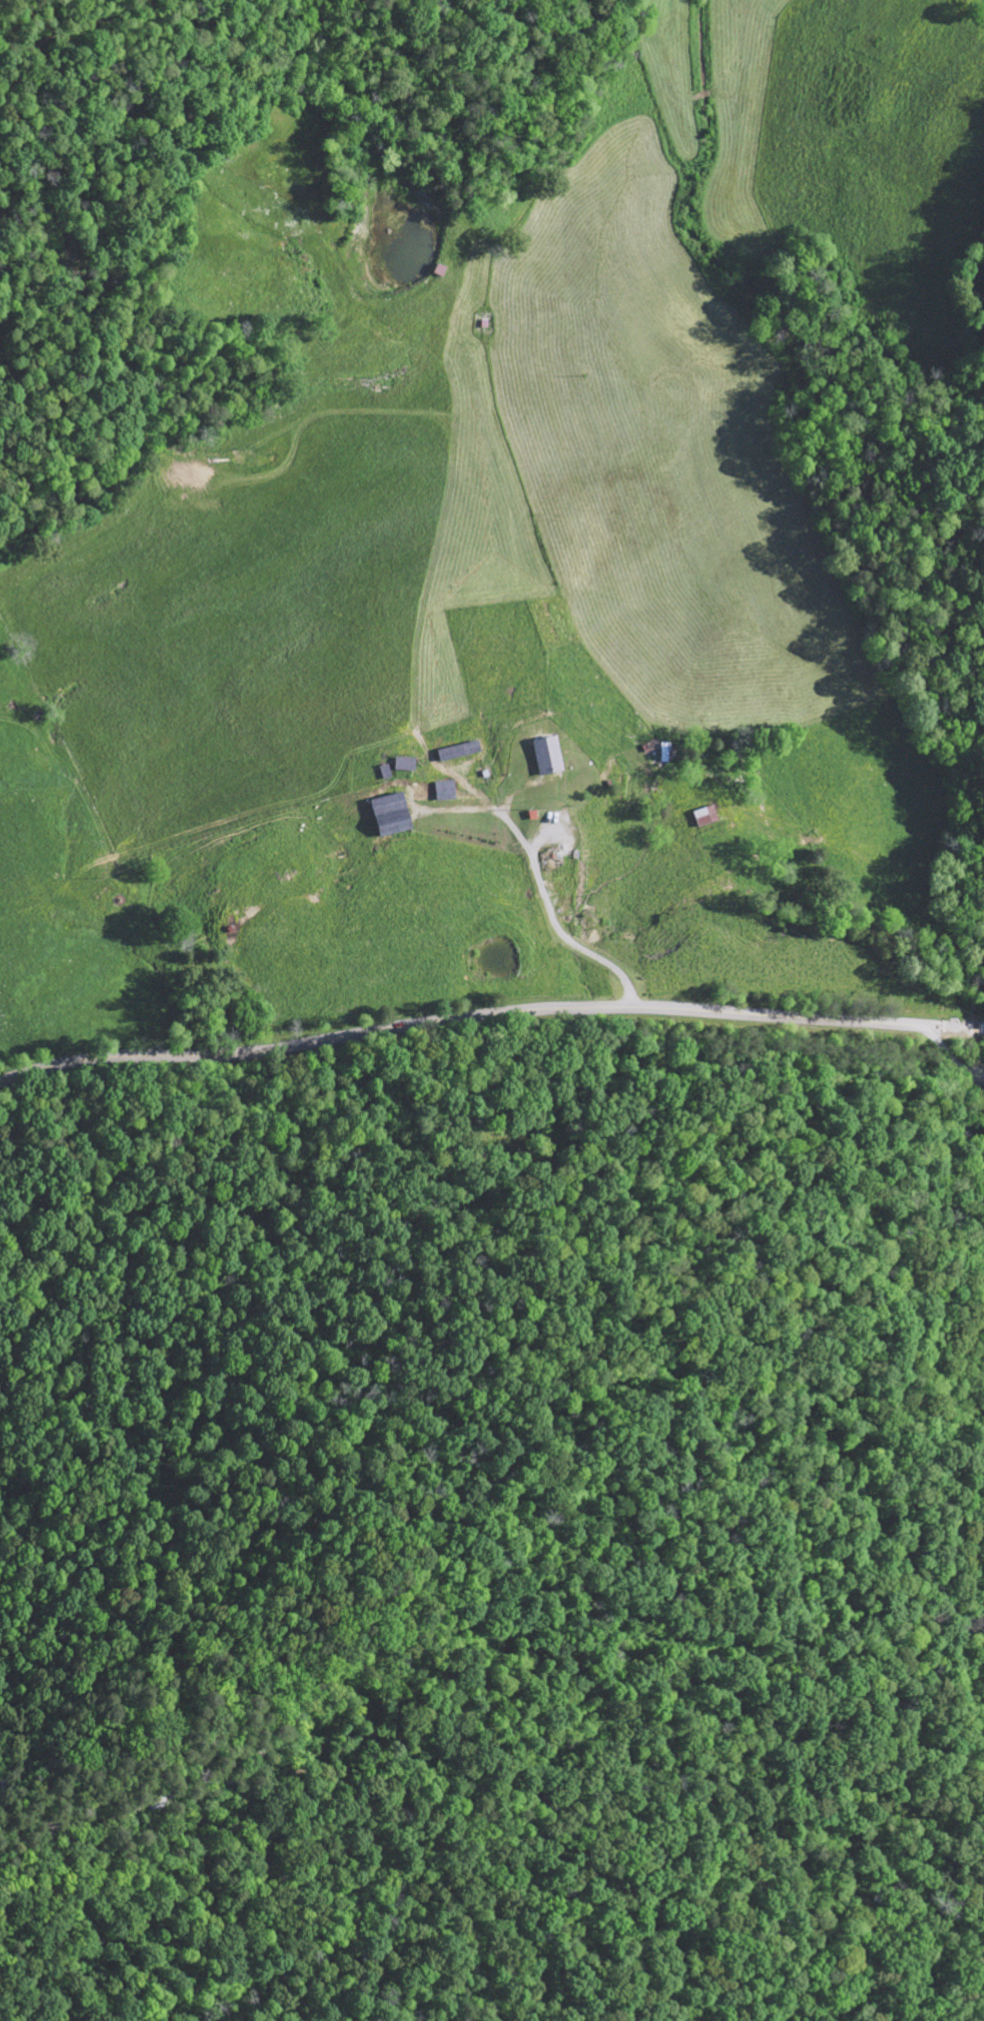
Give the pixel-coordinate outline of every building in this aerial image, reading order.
[(565,771),(557,736),(533,741),(541,776),(565,771)] [(669,763),(670,743),(662,743),(661,762),(669,763)] [(416,771),(416,758),(396,757),(395,770),(416,771)] [(456,781),(436,781),(437,801),(457,800),(456,781)] [(372,801),(381,838),(414,830),(405,792),(372,801)]
